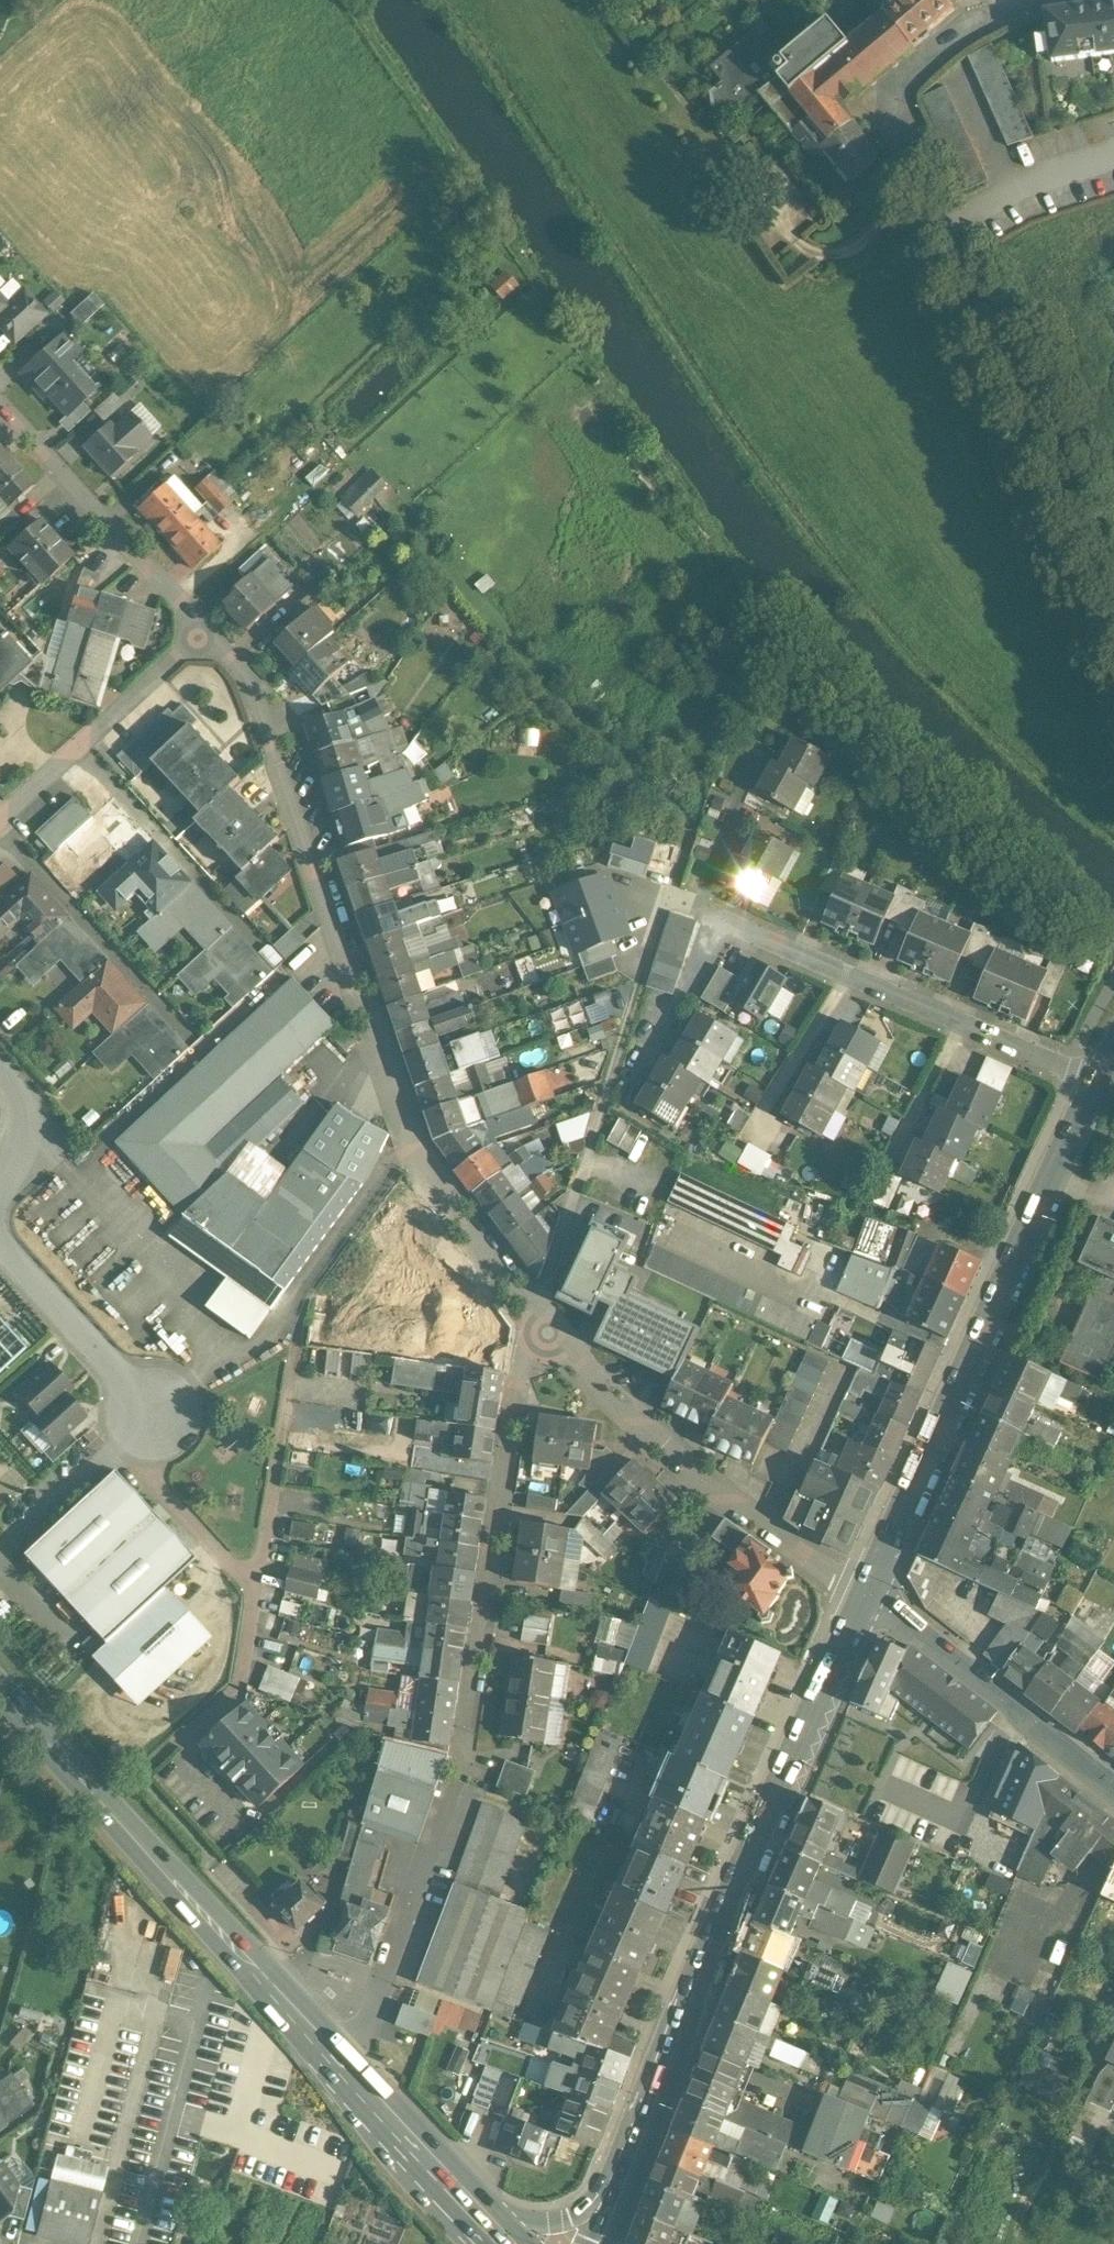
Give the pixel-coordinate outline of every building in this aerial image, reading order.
[(879,7),(884,14),(914,49),(929,36),(927,34),(954,10),(945,0),(887,0),(879,7)] [(1047,14),(1053,61),(1113,54),(1113,5),(1047,14)] [(870,25),(829,20),(787,55),(771,69),(791,93),(815,73),(843,108),(845,106),(914,49),(884,14),(870,25)] [(791,93),(771,69),(787,55),(763,24),(712,69),(724,83),(712,94),(713,106),(721,115),(732,119),(761,96),(792,134),(811,118),(791,93)] [(992,50),(968,60),(1008,150),(1034,139),(992,50)] [(815,73),(791,93),(811,118),(830,142),(853,124),(845,106),(843,108),(815,73)] [(946,90),(922,101),(954,173),(978,162),(946,90)] [(811,118),(792,134),(814,160),(826,150),(832,145),(830,142),(811,118)] [(878,163),(853,124),(830,142),(832,145),(826,150),(853,183),(878,163)] [(517,286),(503,271),(488,286),(502,301),(517,286)] [(14,342),(44,315),(16,283),(6,284),(0,289),(0,327),(14,342)] [(91,294),(69,314),(80,327),(103,306),(91,294)] [(62,337),(21,374),(43,399),(47,395),(66,416),(95,390),(69,362),(78,354),(62,337)] [(113,394),(94,412),(103,422),(123,403),(113,394)] [(108,421),(82,446),(111,477),(136,453),(132,448),(138,442),(140,445),(150,435),(129,413),(114,427),(108,421)] [(10,459),(0,448),(0,468),(10,459)] [(0,468),(0,498),(9,508),(34,485),(10,459),(0,468)] [(206,478),(195,488),(207,501),(218,491),(206,478)] [(359,480),(341,497),(356,512),(373,496),(359,480)] [(163,484),(137,508),(165,539),(191,515),(163,484)] [(218,491),(207,501),(219,514),(230,504),(218,491)] [(0,521),(0,540),(20,521),(11,511),(0,521)] [(219,546),(191,515),(165,539),(193,569),(219,546)] [(39,520),(8,548),(42,585),(72,557),(39,520)] [(266,559),(258,551),(239,571),(246,579),(266,559)] [(297,586),(271,558),(251,576),(277,604),(297,586)] [(277,604),(251,576),(223,602),(249,630),(277,604)] [(69,624),(53,679),(43,676),(38,691),(69,701),(76,676),(100,596),(76,588),(66,623),(69,624)] [(315,590),(289,613),(298,623),(314,608),(315,607),(318,610),(326,602),(315,590)] [(154,612),(101,595),(100,596),(76,676),(100,683),(92,708),(98,710),(120,639),(129,642),(131,647),(143,650),(154,612)] [(298,623),(275,644),(297,667),(329,638),(336,632),(314,608),(298,623)] [(0,629),(0,693),(18,677),(38,692),(38,691),(43,676),(48,661),(41,653),(30,663),(0,629)] [(297,667),(291,673),(313,697),(334,677),(344,668),(334,657),(340,651),(329,638),(297,667)] [(100,683),(76,676),(69,701),(92,708),(100,683)] [(334,677),(314,696),(323,706),(350,695),(334,677)] [(375,699),(358,707),(365,722),(384,717),(375,699)] [(169,708),(118,755),(136,776),(153,760),(191,725),(198,719),(183,703),(173,713),(169,708)] [(358,707),(352,709),(348,711),(344,714),(349,728),(365,722),(358,707)] [(344,714),(308,726),(317,753),(353,742),(348,728),(349,728),(344,714)] [(349,728),(348,728),(353,742),(354,742),(388,732),(391,731),(384,717),(365,722),(349,728)] [(191,725),(153,760),(203,815),(231,789),(241,779),(191,725)] [(375,743),(390,739),(388,732),(354,742),(362,769),(381,762),(375,743)] [(375,743),(381,762),(396,757),(390,739),(375,743)] [(829,758),(795,739),(795,740),(796,741),(781,767),(781,768),(806,782),(806,783),(813,786),(814,785),(813,785),(827,759),(828,759),(829,758)] [(353,742),(317,753),(325,780),(362,769),(354,742),(353,742)] [(396,757),(381,762),(387,780),(401,776),(400,772),(396,757)] [(387,780),(381,762),(362,769),(372,802),(380,799),(416,784),(411,769),(400,772),(401,776),(387,780)] [(781,767),(774,763),(773,764),(774,765),(760,791),(759,790),(758,791),(792,810),(792,809),(806,783),(806,782),(781,768),(781,767)] [(362,769),(325,780),(335,812),(372,802),(362,769)] [(372,802),(335,812),(345,848),(390,834),(384,815),(403,808),(404,810),(427,800),(419,782),(416,784),(380,799),(372,802)] [(280,840),(231,789),(203,815),(196,822),(221,848),(219,849),(223,852),(224,851),(244,872),(267,851),(280,840)] [(93,818),(74,797),(64,807),(82,827),(93,818)] [(72,836),(66,842),(79,856),(103,835),(129,863),(149,845),(154,841),(141,827),(136,831),(110,802),(93,818),(82,827),(72,836)] [(82,827),(64,807),(54,816),(72,836),(82,827)] [(72,836),(54,816),(44,825),(63,845),(66,842),(72,836)] [(63,845),(44,825),(35,834),(53,854),(63,845)] [(791,851),(758,832),(757,833),(758,833),(744,860),(743,860),(769,875),(776,879),(776,878),(775,877),(790,851),(791,852),(791,851)] [(424,836),(393,845),(396,854),(420,846),(420,847),(427,845),(424,836)] [(657,842),(641,842),(633,850),(633,866),(658,867),(657,842)] [(176,874),(149,845),(129,863),(105,885),(118,899),(142,878),(168,907),(169,907),(189,888),(194,884),(180,870),(176,874)] [(420,846),(396,854),(397,857),(380,863),(376,850),(339,861),(349,889),(385,877),(385,876),(416,867),(426,864),(420,847),(420,846)] [(244,872),(240,877),(260,899),(288,874),(267,851),(244,872)] [(744,860),(736,855),(736,857),(737,857),(722,883),(721,883),(721,884),(755,903),(756,902),(755,901),(769,875),(743,860),(744,860)] [(836,858),(822,890),(836,896),(844,876),(846,876),(851,864),(836,858)] [(416,867),(402,871),(406,885),(411,898),(426,893),(416,867)] [(585,867),(552,879),(557,893),(590,881),(585,867)] [(385,877),(390,891),(406,885),(402,871),(385,877)] [(557,893),(553,895),(575,954),(579,953),(612,941),(631,934),(609,874),(590,881),(557,893)] [(846,876),(844,876),(836,896),(824,924),(838,930),(840,927),(851,932),(870,887),(846,876)] [(260,899),(240,877),(224,891),(244,914),(260,899)] [(385,877),(349,889),(358,916),(394,903),(390,891),(385,877)] [(25,880),(3,900),(0,902),(0,930),(19,912),(44,940),(45,941),(66,921),(67,922),(70,918),(57,903),(51,908),(25,880)] [(899,886),(895,898),(894,897),(886,919),(899,925),(900,925),(912,897),(914,893),(899,886)] [(894,897),(870,887),(851,932),(862,937),(860,940),(875,946),(886,919),(894,897)] [(215,917),(189,888),(169,907),(168,907),(145,929),(158,943),(182,921),(208,950),(208,951),(229,932),(233,928),(220,913),(215,917)] [(426,893),(411,898),(420,924),(435,919),(426,893)] [(912,897),(900,925),(899,925),(897,929),(912,935),(921,914),(922,914),(926,903),(912,897)] [(394,903),(403,930),(418,925),(420,924),(411,898),(394,903)] [(394,903),(358,916),(368,943),(401,931),(403,930),(394,903)] [(697,922),(672,913),(667,926),(692,934),(697,922)] [(922,914),(921,914),(912,935),(900,962),(914,968),(916,965),(927,969),(946,924),(922,914)] [(446,953),(435,919),(420,924),(418,925),(430,959),(446,953)] [(67,922),(66,921),(45,941),(44,940),(20,963),(33,978),(57,956),(84,984),(84,985),(106,965),(107,965),(110,962),(83,933),(80,936),(67,922)] [(975,923),(970,935),(971,935),(962,956),(975,962),(976,962),(988,934),(990,930),(975,923)] [(970,935),(946,924),(927,969),(938,974),(936,977),(951,983),(962,956),(971,935),(970,935)] [(401,931),(413,965),(430,959),(418,925),(403,930),(401,931)] [(692,934),(667,926),(663,938),(688,946),(692,934)] [(295,927),(274,947),(286,960),(307,941),(295,927)] [(401,931),(368,943),(379,977),(413,965),(401,931)] [(254,959),(229,932),(208,951),(208,950),(184,972),(198,987),(221,965),(249,995),(274,972),(259,955),(254,959)] [(988,934),(976,962),(975,962),(974,966),(988,972),(997,951),(998,951),(1003,940),(988,934)] [(688,946),(663,938),(659,950),(685,958),(688,946)] [(612,941),(579,953),(584,967),(613,957),(617,955),(612,941)] [(476,943),(446,953),(451,968),(460,965),(464,978),(486,971),(476,943)] [(685,958),(659,950),(656,962),(681,970),(685,958)] [(998,951),(997,951),(988,972),(976,999),(991,1005),(992,1002),(1003,1007),(1022,962),(998,951)] [(446,953),(430,959),(436,976),(440,987),(456,981),(464,978),(460,965),(451,968),(446,953)] [(613,957),(584,967),(589,982),(618,971),(613,957)] [(436,976),(430,959),(413,965),(416,975),(431,969),(434,976),(436,976)] [(785,978),(755,960),(743,981),(731,1002),(761,1019),(785,978)] [(1066,967),(1051,961),(1046,972),(1047,972),(1038,994),(1052,1000),(1066,967)] [(681,970),(656,962),(652,974),(677,982),(681,970)] [(1046,972),(1022,962),(1003,1007),(1014,1012),(1013,1015),(1027,1021),(1038,994),(1047,972),(1046,972)] [(106,965),(84,985),(84,984),(61,1005),(76,1021),(93,1006),(118,1033),(145,1009),(145,1010),(150,1006),(123,976),(120,979),(107,965),(106,965)] [(413,965),(379,977),(390,1007),(423,996),(416,975),(413,965)] [(720,967),(702,999),(725,1013),(731,1002),(743,981),(720,967)] [(677,982),(652,974),(647,987),(673,995),(677,982)] [(261,1010),(161,1102),(203,1147),(336,1024),(294,979),(261,1010)] [(456,981),(440,987),(443,997),(450,1016),(466,1010),(456,981)] [(423,996),(390,1007),(399,1033),(432,1022),(426,1003),(423,996)] [(432,1022),(450,1016),(443,997),(426,1003),(432,1022)] [(432,1022),(399,1033),(407,1058),(440,1046),(437,1036),(440,1035),(441,1037),(477,1024),(473,1011),(475,1011),(474,1008),(470,1009),(470,1008),(466,1010),(450,1016),(432,1022)] [(145,1010),(145,1009),(118,1033),(100,1050),(113,1064),(137,1042),(164,1072),(189,1049),(176,1035),(172,1039),(145,1010)] [(738,1037),(700,1014),(699,1015),(700,1015),(686,1039),(724,1061),(738,1037)] [(350,1015),(330,1034),(346,1052),(359,1041),(350,1015)] [(882,1043),(843,1022),(842,1023),(843,1024),(830,1047),(868,1068),(882,1043)] [(475,1037),(459,1043),(468,1069),(484,1063),(475,1037)] [(563,1046),(567,1059),(589,1052),(585,1039),(563,1046)] [(724,1061),(686,1039),(673,1062),(672,1062),(703,1080),(703,1081),(709,1085),(724,1061)] [(467,1070),(468,1069),(459,1043),(441,1049),(450,1075),(467,1070)] [(440,1046),(407,1058),(417,1087),(450,1075),(441,1049),(440,1046)] [(868,1068),(830,1047),(817,1071),(848,1088),(848,1089),(855,1093),(868,1068)] [(673,1062),(665,1057),(664,1058),(665,1059),(652,1082),(689,1104),(703,1081),(703,1080),(672,1062),(673,1062)] [(468,1069),(467,1070),(471,1080),(476,1096),(494,1090),(484,1063),(468,1069)] [(848,1088),(817,1071),(810,1067),(797,1091),(835,1112),(848,1089),(848,1088)] [(471,1080),(467,1070),(450,1075),(454,1086),(471,1080)] [(494,1090),(476,1096),(481,1110),(485,1122),(515,1112),(555,1098),(546,1072),(494,1090)] [(450,1075),(417,1087),(426,1113),(459,1102),(454,1086),(450,1075)] [(1002,1096),(963,1078),(962,1079),(963,1079),(948,1113),(948,1114),(978,1127),(978,1128),(986,1131),(986,1130),(985,1130),(1001,1096),(1002,1096)] [(281,1079),(205,1149),(229,1174),(258,1147),(304,1105),(281,1079)] [(689,1104),(652,1082),(638,1104),(637,1104),(637,1105),(675,1128),(689,1104)] [(835,1112),(797,1091),(784,1115),(783,1114),(783,1115),(822,1137),(835,1112)] [(268,1203),(229,1174),(228,1175),(203,1147),(161,1102),(117,1143),(184,1216),(208,1233),(243,1258),(263,1272),(262,1273),(285,1290),(321,1242),(268,1203)] [(459,1102),(426,1113),(435,1140),(468,1128),(464,1115),(459,1102)] [(291,1171),(268,1203),(321,1242),(363,1184),(331,1168),(356,1118),(338,1106),(291,1171)] [(978,1127),(948,1114),(948,1113),(940,1109),(940,1110),(941,1111),(925,1144),(925,1145),(955,1159),(963,1163),(963,1162),(963,1161),(978,1128),(978,1127)] [(481,1110),(464,1115),(468,1128),(485,1122),(481,1110)] [(515,1112),(485,1122),(492,1139),(521,1129),(515,1112)] [(590,1114),(557,1126),(564,1145),(584,1138),(590,1114)] [(389,1135),(356,1118),(331,1168),(363,1184),(379,1151),(381,1152),(389,1135)] [(631,1125),(620,1118),(607,1141),(618,1148),(631,1125)] [(631,1125),(618,1148),(629,1154),(642,1131),(631,1125)] [(468,1128),(435,1140),(435,1141),(458,1170),(485,1150),(468,1128)] [(955,1159),(925,1145),(925,1144),(918,1141),(917,1142),(918,1142),(903,1176),(902,1176),(901,1177),(940,1195),(941,1193),(940,1193),(955,1159)] [(485,1150),(458,1170),(474,1192),(501,1172),(502,1173),(514,1164),(509,1157),(508,1157),(498,1144),(494,1145),(485,1151),(485,1150)] [(771,1178),(779,1159),(744,1144),(735,1163),(771,1178)] [(524,1146),(509,1157),(514,1164),(517,1168),(532,1157),(524,1146)] [(291,1171),(258,1147),(229,1174),(268,1203),(291,1171)] [(532,1157),(517,1168),(530,1185),(545,1175),(532,1157)] [(501,1172),(474,1192),(491,1215),(518,1195),(502,1173),(501,1172)] [(785,1240),(792,1224),(675,1172),(662,1201),(777,1252),(771,1264),(797,1276),(808,1250),(785,1240)] [(545,1175),(530,1185),(541,1199),(556,1189),(545,1175)] [(518,1195),(491,1215),(507,1238),(534,1218),(518,1195)] [(582,1195),(576,1214),(589,1218),(595,1199),(582,1195)] [(551,1205),(541,1212),(546,1219),(557,1212),(551,1205)] [(557,1212),(546,1219),(555,1234),(560,1216),(557,1212)] [(1101,1217),(1080,1265),(1104,1276),(1097,1292),(1113,1299),(1113,1223),(1101,1217)] [(534,1218),(507,1238),(538,1279),(539,1278),(546,1262),(552,1242),(534,1218)] [(677,1383),(686,1363),(702,1330),(684,1321),(687,1315),(634,1290),(638,1280),(630,1276),(632,1272),(617,1265),(631,1237),(595,1220),(556,1301),(593,1318),(600,1304),(612,1309),(595,1344),(677,1383)] [(901,1232),(866,1220),(860,1239),(893,1251),(901,1232)] [(917,1237),(901,1231),(893,1251),(888,1266),(893,1268),(904,1272),(914,1247),(917,1237)] [(893,1251),(860,1239),(855,1254),(888,1266),(893,1251)] [(831,1328),(652,1244),(644,1268),(820,1350),(831,1328)] [(981,1263),(941,1245),(937,1254),(925,1280),(965,1298),(981,1263)] [(925,1280),(937,1254),(914,1247),(904,1272),(925,1280)] [(243,1258),(207,1307),(250,1339),(285,1290),(262,1273),(263,1272),(243,1258)] [(907,1320),(925,1280),(904,1272),(893,1268),(883,1298),(907,1320)] [(907,1320),(907,1322),(947,1339),(965,1298),(925,1280),(907,1320)] [(1062,1363),(1105,1382),(1105,1381),(1102,1380),(1113,1353),(1113,1299),(1097,1292),(1094,1291),(1062,1363)] [(895,1334),(858,1315),(850,1330),(881,1346),(876,1357),(883,1360),(876,1375),(894,1383),(921,1396),(941,1352),(896,1331),(895,1334)] [(875,1360),(849,1347),(843,1360),(860,1369),(869,1373),(875,1360)] [(830,1362),(808,1351),(803,1363),(825,1373),(830,1362)] [(1050,1373),(1010,1356),(995,1388),(1035,1406),(1038,1401),(1046,1384),(1050,1373)] [(434,1364),(416,1362),(416,1363),(413,1386),(430,1389),(434,1365),(434,1364)] [(709,1374),(686,1363),(677,1383),(671,1393),(670,1392),(664,1406),(688,1418),(709,1374)] [(825,1373),(803,1363),(797,1374),(820,1384),(825,1373)] [(48,1365),(17,1393),(37,1415),(39,1417),(63,1394),(70,1388),(48,1365)] [(468,1370),(434,1365),(430,1389),(464,1394),(468,1370)] [(505,1375),(468,1369),(468,1370),(464,1394),(501,1400),(505,1375)] [(886,1400),(894,1383),(876,1375),(869,1373),(860,1369),(849,1393),(862,1399),(866,1391),(886,1400)] [(1050,1373),(1046,1384),(1052,1393),(1060,1397),(1075,1403),(1082,1387),(1050,1373)] [(733,1386),(709,1374),(688,1418),(711,1429),(712,1429),(726,1398),(727,1399),(733,1386)] [(820,1384),(797,1374),(792,1385),(814,1396),(820,1384)] [(921,1396),(894,1383),(886,1400),(879,1415),(907,1428),(921,1396)] [(1060,1397),(1052,1393),(1046,1384),(1038,1401),(1054,1409),(1060,1397)] [(814,1396),(792,1385),(787,1397),(809,1407),(814,1396)] [(1035,1406),(995,1388),(982,1416),(1023,1434),(1027,1426),(1035,1406)] [(63,1394),(39,1417),(37,1415),(22,1430),(23,1431),(32,1422),(52,1444),(53,1445),(67,1431),(84,1416),(63,1394)] [(501,1400),(464,1394),(463,1407),(460,1426),(496,1431),(501,1400)] [(809,1407),(787,1397),(781,1408),(803,1419),(809,1407)] [(727,1399),(726,1398),(712,1429),(711,1429),(705,1442),(730,1454),(750,1410),(727,1399)] [(869,1411),(845,1400),(839,1411),(864,1423),(869,1411)] [(463,1407),(450,1405),(447,1424),(459,1426),(460,1426),(463,1407)] [(803,1419),(781,1408),(776,1420),(798,1430),(803,1419)] [(750,1410),(730,1454),(754,1465),(765,1442),(771,1431),(775,1421),(750,1410)] [(879,1415),(869,1411),(864,1423),(863,1423),(857,1434),(854,1441),(893,1459),(907,1428),(879,1415)] [(1023,1434),(982,1416),(968,1447),(1008,1465),(1020,1440),(1023,1434)] [(570,1421),(541,1417),(534,1461),(563,1465),(570,1421)] [(447,1424),(418,1419),(415,1439),(431,1442),(432,1436),(451,1439),(452,1431),(458,1432),(459,1426),(447,1424)] [(798,1430),(776,1420),(775,1421),(771,1431),(793,1441),(798,1430)] [(597,1425),(570,1421),(563,1465),(591,1469),(593,1449),(597,1425)] [(1039,1422),(1027,1426),(1023,1434),(1055,1448),(1062,1432),(1039,1422)] [(460,1426),(459,1426),(458,1432),(454,1457),(491,1463),(496,1431),(460,1426)] [(67,1431),(53,1445),(52,1444),(42,1453),(52,1463),(76,1441),(67,1431)] [(793,1441),(771,1431),(765,1442),(788,1453),(793,1441)] [(1055,1448),(1023,1434),(1020,1440),(1025,1454),(1047,1464),(1055,1448)] [(854,1441),(845,1461),(840,1472),(858,1480),(879,1489),(893,1459),(854,1441)] [(1008,1465),(968,1447),(955,1476),(995,1494),(998,1488),(1008,1465)] [(603,1451),(593,1449),(591,1469),(579,1486),(589,1490),(619,1459),(607,1448),(603,1451)] [(845,1461),(822,1450),(817,1461),(832,1468),(840,1472),(845,1461)] [(619,1459),(589,1490),(600,1499),(603,1496),(602,1495),(628,1467),(619,1459)] [(656,1480),(634,1461),(628,1467),(602,1495),(603,1496),(623,1515),(656,1480)] [(851,1495),(825,1483),(832,1468),(817,1461),(802,1493),(802,1494),(817,1501),(809,1519),(809,1520),(803,1534),(848,1554),(871,1504),(851,1495)] [(840,1472),(832,1468),(825,1483),(851,1495),(858,1480),(840,1472)] [(113,1471),(23,1555),(104,1643),(164,1588),(195,1559),(113,1471)] [(995,1494),(955,1476),(938,1513),(978,1532),(987,1511),(995,1494)] [(656,1480),(623,1515),(644,1534),(677,1500),(656,1480)] [(1034,1492),(1012,1482),(998,1488),(995,1494),(1015,1503),(1027,1508),(1034,1492)] [(410,1510),(428,1513),(431,1488),(431,1486),(413,1483),(410,1510)] [(446,1516),(450,1493),(450,1491),(431,1488),(428,1513),(446,1516)] [(589,1490),(567,1514),(584,1517),(600,1499),(589,1490)] [(817,1501),(802,1494),(802,1493),(798,1492),(785,1521),(803,1534),(809,1520),(809,1519),(817,1501)] [(486,1499),(450,1493),(446,1516),(483,1522),(486,1499)] [(558,1500),(528,1496),(526,1508),(556,1513),(558,1500)] [(1027,1508),(1015,1503),(1003,1529),(1004,1530),(1025,1540),(1037,1513),(1027,1508)] [(406,1537),(424,1539),(428,1513),(410,1510),(406,1537)] [(963,1563),(969,1563),(971,1558),(987,1565),(999,1542),(1004,1530),(1003,1529),(989,1523),(993,1514),(987,1511),(978,1532),(963,1563)] [(428,1513),(424,1539),(442,1543),(446,1516),(428,1513)] [(987,1565),(971,1558),(969,1563),(963,1563),(978,1532),(938,1513),(918,1555),(978,1583),(987,1565)] [(483,1522),(446,1516),(442,1543),(479,1548),(483,1522)] [(617,1549),(583,1517),(573,1530),(577,1531),(584,1538),(607,1561),(617,1549)] [(726,1519),(713,1538),(738,1556),(751,1537),(726,1519)] [(287,1534),(310,1536),(311,1523),(288,1520),(287,1534)] [(568,1530),(526,1523),(521,1552),(563,1559),(568,1530)] [(421,1558),(424,1539),(406,1537),(403,1555),(421,1558)] [(772,1552),(751,1537),(738,1556),(728,1570),(734,1574),(724,1587),(759,1611),(756,1617),(762,1623),(771,1621),(773,1613),(770,1609),(778,1597),(777,1596),(788,1580),(794,1579),(792,1570),(786,1571),(768,1558),(772,1552)] [(738,1556),(713,1538),(694,1564),(724,1587),(734,1574),(728,1570),(738,1556)] [(440,1555),(442,1543),(424,1539),(421,1558),(434,1559),(435,1554),(440,1555)] [(987,1565),(978,1583),(1000,1593),(1005,1582),(1019,1551),(999,1542),(987,1565)] [(479,1548),(442,1543),(440,1555),(438,1569),(475,1575),(479,1548)] [(655,1546),(644,1574),(655,1584),(668,1551),(655,1546)] [(1019,1551),(1005,1582),(1015,1587),(1019,1579),(1021,1580),(1025,1572),(1047,1582),(1054,1566),(1019,1551)] [(563,1559),(521,1552),(516,1582),(558,1589),(563,1559)] [(411,1565),(406,1593),(409,1594),(434,1597),(438,1569),(411,1565)] [(324,1576),(292,1568),(286,1592),(318,1600),(324,1576)] [(475,1575),(438,1569),(434,1597),(471,1602),(475,1575)] [(943,1588),(910,1572),(908,1577),(926,1609),(943,1588)] [(1049,1583),(1047,1582),(1025,1572),(1021,1580),(1019,1579),(1015,1587),(1005,1582),(1000,1593),(1001,1594),(1037,1610),(1049,1583)] [(1056,1607),(1072,1617),(1084,1596),(1067,1587),(1056,1607)] [(164,1588),(104,1643),(151,1693),(210,1638),(164,1588)] [(593,1595),(562,1590),(560,1601),(591,1607),(593,1595)] [(434,1597),(409,1594),(408,1603),(410,1604),(407,1621),(430,1625),(430,1624),(467,1629),(471,1602),(434,1597)] [(1037,1610),(1001,1594),(989,1614),(1007,1623),(983,1655),(1003,1671),(1022,1645),(1026,1639),(1031,1631),(1044,1613),(1037,1610)] [(652,1599),(626,1663),(647,1673),(674,1609),(652,1599)] [(306,1605),(283,1600),(280,1612),(303,1618),(306,1605)] [(269,1613),(265,1628),(301,1638),(305,1624),(269,1613)] [(1059,1624),(1045,1614),(1044,1613),(1031,1631),(1043,1640),(1046,1642),(1059,1624)] [(521,1633),(548,1636),(550,1617),(522,1615),(521,1633)] [(467,1629),(430,1624),(430,1625),(426,1652),(463,1657),(467,1629)] [(1096,1652),(1066,1629),(1057,1646),(1071,1656),(1085,1667),(1096,1652)] [(410,1634),(379,1630),(377,1645),(407,1649),(410,1634)] [(1043,1640),(1031,1631),(1026,1639),(1038,1648),(1043,1640)] [(780,1654),(729,1632),(703,1695),(705,1696),(754,1716),(780,1654)] [(1096,1652),(1113,1665),(1113,1645),(1104,1638),(1096,1652)] [(905,1652),(879,1640),(851,1703),(879,1715),(888,1695),(891,1689),(903,1697),(930,1661),(908,1645),(905,1652)] [(424,1667),(426,1652),(407,1649),(377,1645),(374,1660),(424,1667)] [(1048,1664),(1022,1645),(1001,1675),(1026,1693),(1048,1664)] [(463,1657),(426,1652),(424,1667),(422,1679),(459,1684),(463,1657)] [(1096,1652),(1085,1667),(1104,1681),(1113,1667),(1113,1665),(1096,1652)] [(626,1661),(596,1655),(593,1670),(620,1676),(626,1661)] [(1085,1667),(1071,1656),(1068,1659),(1071,1662),(1083,1670),(1085,1667)] [(557,1663),(533,1659),(533,1660),(516,1657),(512,1680),(515,1681),(513,1698),(550,1703),(557,1663)] [(998,1712),(930,1661),(903,1697),(971,1748),(998,1712)] [(1083,1670),(1071,1662),(1065,1669),(1077,1679),(1083,1670)] [(1073,1684),(1048,1664),(1026,1693),(1052,1713),(1073,1684)] [(293,1675),(270,1666),(266,1677),(288,1686),(293,1675)] [(1093,1699),(1104,1681),(1085,1667),(1083,1670),(1077,1679),(1073,1684),(1093,1699)] [(417,1713),(422,1679),(403,1676),(400,1694),(398,1710),(417,1713)] [(459,1684),(422,1679),(417,1713),(454,1718),(459,1684)] [(1093,1699),(1073,1684),(1052,1713),(1078,1733),(1081,1730),(1100,1704),(1093,1699)] [(400,1694),(370,1690),(367,1705),(398,1710),(400,1694)] [(1106,1704),(1113,1710),(1113,1692),(1106,1704)] [(898,1703),(888,1695),(879,1715),(891,1720),(898,1703)] [(754,1716),(705,1696),(678,1759),(725,1778),(725,1779),(727,1780),(754,1716)] [(550,1703),(513,1698),(510,1714),(507,1714),(504,1737),(521,1739),(521,1740),(544,1744),(550,1703)] [(1106,1704),(1104,1707),(1100,1704),(1081,1730),(1086,1733),(1085,1735),(1106,1752),(1113,1742),(1113,1710),(1106,1704)] [(247,1705),(203,1745),(225,1768),(223,1770),(225,1772),(235,1783),(236,1785),(238,1783),(260,1807),(304,1766),(247,1705)] [(398,1710),(367,1705),(365,1722),(396,1726),(398,1710)] [(413,1741),(417,1713),(398,1710),(396,1726),(398,1727),(396,1744),(412,1747),(413,1741)] [(454,1718),(417,1713),(413,1741),(450,1746),(454,1718)] [(623,1737),(601,1728),(586,1767),(608,1777),(623,1737)] [(438,1786),(448,1755),(412,1747),(396,1744),(387,1742),(384,1755),(415,1765),(411,1777),(438,1786)] [(990,1817),(1034,1837),(1061,1777),(1021,1746),(990,1817)] [(415,1765),(384,1755),(363,1825),(388,1834),(418,1844),(438,1786),(411,1777),(415,1765)] [(678,1759),(676,1758),(658,1799),(706,1821),(725,1779),(725,1778),(678,1759)] [(536,1771),(507,1761),(497,1787),(527,1798),(536,1771)] [(608,1777),(586,1767),(572,1803),(595,1811),(608,1777)] [(1061,1777),(1034,1837),(1032,1841),(1055,1851),(1078,1869),(1091,1853),(1113,1871),(1113,1868),(1113,1820),(1061,1777)] [(844,1813),(809,1798),(787,1850),(821,1864),(840,1872),(843,1865),(844,1861),(826,1854),(844,1813)] [(706,1821),(658,1799),(638,1844),(687,1865),(706,1821)] [(504,1812),(483,1804),(456,1883),(499,1900),(525,1826),(504,1812)] [(363,1825),(349,1820),(338,1858),(353,1863),(363,1825)] [(353,1863),(340,1906),(349,1908),(338,1938),(338,1939),(376,1952),(390,1910),(368,1902),(371,1890),(366,1888),(375,1858),(380,1860),(388,1834),(363,1825),(353,1863)] [(895,1894),(917,1843),(905,1838),(882,1828),(863,1873),(860,1880),(865,1882),(883,1890),(895,1894)] [(1055,1851),(1032,1841),(1018,1876),(1041,1885),(1055,1851)] [(687,1865),(638,1844),(617,1892),(666,1913),(687,1865)] [(821,1864),(787,1850),(771,1885),(819,1905),(826,1908),(832,1894),(812,1886),(821,1864)] [(863,1873),(843,1865),(840,1872),(842,1873),(860,1880),(863,1873)] [(1103,1896),(1113,1901),(1113,1870),(1103,1896)] [(860,1880),(842,1873),(839,1879),(862,1888),(865,1882),(860,1880)] [(839,1879),(832,1894),(826,1908),(850,1917),(857,1902),(863,1888),(862,1888),(839,1879)] [(302,1882),(276,1906),(298,1930),(328,1903),(324,1899),(320,1902),(302,1882)] [(870,1926),(883,1890),(865,1882),(862,1888),(863,1888),(857,1902),(870,1908),(863,1923),(870,1926)] [(456,1883),(455,1883),(417,1983),(492,2012),(527,1922),(531,1912),(499,1900),(456,1883)] [(819,1905),(771,1885),(755,1923),(790,1938),(790,1937),(797,1922),(810,1927),(811,1926),(819,1905)] [(666,1913),(617,1892),(592,1950),(640,1972),(666,1913)] [(857,1902),(850,1917),(856,1920),(863,1923),(870,1908),(857,1902)] [(826,1908),(819,1905),(811,1926),(847,1941),(850,1933),(856,1920),(850,1917),(826,1908)] [(856,1920),(850,1933),(858,1936),(863,1923),(856,1920)] [(527,1922),(492,2012),(511,2019),(517,2003),(520,2004),(549,1932),(527,1922)] [(790,1938),(755,1923),(743,1953),(785,1971),(797,1940),(790,1937),(790,1938)] [(870,1926),(863,1923),(858,1936),(850,1933),(847,1941),(867,1950),(875,1928),(870,1926)] [(338,1938),(325,1934),(320,1948),(322,1951),(325,1954),(328,1955),(332,1954),(335,1952),(372,1965),(376,1952),(338,1939),(338,1938)] [(949,1957),(974,1964),(979,1947),(954,1940),(949,1957)] [(830,1954),(817,1949),(813,1959),(825,1964),(830,1954)] [(592,1950),(555,2034),(558,2035),(631,2060),(637,2044),(613,2033),(640,1972),(592,1950)] [(785,1971),(743,1953),(730,1987),(771,2004),(785,1971)] [(956,2004),(970,1971),(945,1960),(931,1993),(956,2004)] [(839,1976),(811,1964),(805,1979),(833,1991),(837,1981),(839,1976)] [(833,1991),(805,1979),(799,1994),(827,2006),(833,1991)] [(851,1987),(837,1981),(833,1991),(848,1997),(851,1987)] [(771,2004),(730,1987),(718,2017),(760,2034),(771,2004)] [(1035,1993),(1023,1988),(1018,2000),(1029,2005),(1035,1993)] [(437,2016),(404,2004),(397,2025),(429,2036),(437,2016)] [(760,2034),(718,2017),(707,2045),(748,2062),(756,2042),(761,2045),(762,2044),(767,2046),(770,2039),(760,2034)] [(555,2034),(540,2029),(535,2045),(552,2051),(558,2035),(555,2034)] [(631,2060),(558,2035),(552,2051),(584,2062),(580,2071),(621,2085),(631,2060)] [(808,2054),(770,2039),(767,2046),(766,2048),(803,2065),(808,2054)] [(443,2058),(453,2067),(465,2053),(455,2044),(443,2058)] [(748,2062),(707,2045),(695,2074),(736,2092),(737,2091),(748,2062)] [(1100,2075),(1087,2101),(1111,2112),(1113,2106),(1113,2065),(1110,2063),(1100,2075)] [(522,2080),(486,2066),(472,2103),(508,2117),(522,2080)] [(935,2117),(942,2115),(959,2079),(934,2068),(919,2101),(910,2121),(922,2126),(927,2114),(935,2117)] [(576,2082),(546,2071),(541,2085),(571,2096),(576,2082)] [(621,2085),(580,2071),(576,2082),(571,2096),(571,2097),(611,2111),(621,2085)] [(902,2093),(852,2072),(839,2100),(871,2114),(904,2128),(906,2128),(910,2121),(919,2101),(917,2100),(902,2094),(902,2093)] [(736,2092),(695,2074),(684,2102),(725,2119),(726,2118),(736,2092)] [(0,2081),(0,2117),(6,2125),(31,2107),(9,2075),(0,2081)] [(921,2089),(907,2083),(902,2093),(902,2094),(917,2100),(921,2089)] [(757,2100),(737,2091),(736,2092),(726,2118),(734,2121),(733,2123),(745,2128),(746,2128),(772,2139),(780,2119),(754,2108),(757,2100)] [(871,2114),(839,2100),(827,2095),(813,2132),(805,2153),(816,2158),(880,2184),(898,2142),(898,2141),(865,2128),(871,2114)] [(611,2111),(571,2097),(557,2134),(556,2134),(563,2137),(597,2149),(611,2111)] [(1087,2101),(1070,2136),(1082,2141),(1094,2147),(1111,2112),(1087,2101)] [(725,2119),(684,2102),(673,2130),(735,2156),(791,2179),(799,2159),(742,2136),(740,2142),(719,2134),(725,2119)] [(942,2115),(935,2117),(927,2114),(922,2126),(910,2121),(906,2128),(904,2128),(898,2141),(898,2142),(912,2149),(919,2134),(931,2139),(942,2115)] [(508,2117),(501,2135),(523,2143),(530,2125),(508,2117)] [(813,2132),(780,2119),(772,2139),(805,2153),(813,2132)] [(557,2134),(530,2125),(523,2143),(543,2150),(545,2144),(553,2147),(560,2145),(563,2137),(556,2134),(557,2134)] [(772,2139),(746,2128),(745,2128),(742,2136),(799,2159),(813,2165),(816,2158),(805,2153),(772,2139)] [(735,2156),(673,2130),(662,2157),(703,2175),(709,2161),(729,2170),(735,2156)] [(1094,2147),(1082,2141),(1075,2156),(1087,2162),(1094,2147)] [(108,2168),(57,2155),(50,2181),(101,2194),(108,2168)] [(703,2175),(662,2157),(651,2185),(692,2202),(692,2201),(703,2175)] [(813,2165),(799,2159),(791,2179),(805,2185),(813,2165)] [(8,2216),(11,2214),(18,2186),(0,2162),(0,2223),(8,2216)] [(745,2192),(718,2180),(712,2195),(740,2208),(746,2193),(745,2192)] [(49,2181),(36,2235),(69,2243),(89,2243),(101,2195),(101,2194),(50,2181),(49,2181)] [(771,2189),(750,2181),(746,2191),(767,2200),(771,2189)] [(692,2202),(651,2185),(639,2215),(676,2229),(676,2228),(682,2213),(697,2219),(702,2206),(692,2201),(692,2202)] [(18,2186),(11,2214),(8,2216),(23,2221),(31,2190),(18,2186)] [(758,2198),(746,2193),(740,2208),(752,2213),(758,2198)] [(714,2210),(706,2207),(704,2212),(712,2215),(714,2210)] [(639,2215),(629,2243),(670,2243),(671,2242),(676,2243),(696,2243),(699,2238),(696,2237),(696,2236),(676,2228),(676,2229),(639,2215)] [(722,2224),(704,2217),(696,2236),(696,2237),(699,2238),(714,2243),(718,2234),(722,2224)] [(718,2234),(714,2243),(722,2243),(725,2236),(718,2234)]
